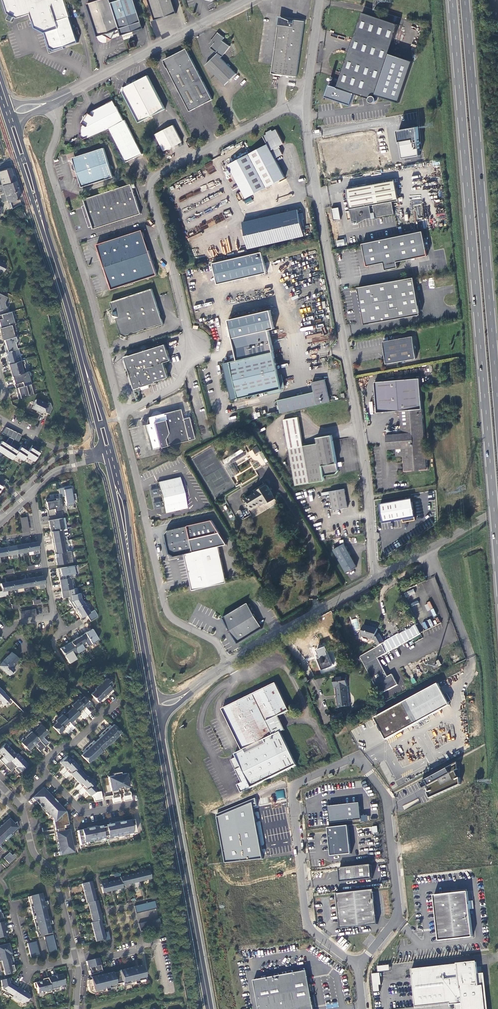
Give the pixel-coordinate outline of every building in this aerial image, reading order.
[(11,14),(13,15),(15,16),(18,18),(31,14),(33,19),(35,27),(45,32),(59,28),(57,21),(70,16),(65,0),(4,0),(8,12),(11,14)] [(88,4),(98,36),(103,34),(112,38),(116,30),(120,29),(111,3),(110,0),(100,0),(88,4)] [(120,29),(122,35),(132,32),(143,28),(134,0),(119,0),(111,3),(120,29)] [(156,20),(177,13),(172,0),(149,0),(156,20)] [(363,12),(338,87),(355,93),(370,98),(370,99),(370,100),(371,101),(372,102),(373,102),(375,102),(376,101),(377,100),(377,99),(377,97),(376,96),(375,96),(376,94),(390,53),(399,24),(363,12)] [(59,28),(45,32),(47,38),(50,47),(55,50),(64,47),(78,42),(70,16),(57,21),(59,28)] [(297,77),(305,21),(280,18),(273,74),(297,77)] [(156,37),(160,36),(155,20),(151,21),(156,37)] [(221,57),(230,46),(223,40),(225,37),(219,32),(215,38),(211,43),(213,45),(211,47),(219,53),(206,65),(226,84),(237,74),(221,57)] [(47,38),(46,39),(50,53),(64,48),(64,47),(55,50),(50,47),(47,38)] [(213,100),(187,49),(181,52),(182,53),(165,62),(166,64),(191,111),(211,101),(213,100)] [(165,60),(165,62),(182,53),(181,52),(165,60)] [(390,53),(376,94),(400,102),(414,61),(390,53)] [(166,109),(148,75),(137,81),(134,83),(132,84),(128,86),(125,87),(124,92),(139,122),(166,109)] [(338,87),(336,86),(329,84),(324,96),(349,105),(351,105),(355,93),(338,87)] [(130,129),(126,119),(124,120),(116,105),(114,100),(109,102),(110,103),(93,111),(92,114),(89,112),(89,113),(83,115),(83,123),(85,125),(83,127),(83,133),(82,133),(82,137),(85,139),(110,129),(127,162),(143,154),(130,129)] [(174,125),(156,134),(165,151),(183,141),(174,125)] [(398,144),(400,159),(418,156),(416,127),(394,131),(396,144),(398,144)] [(229,164),(230,166),(226,169),(230,175),(234,173),(247,197),(285,177),(275,158),(283,154),(278,146),(284,143),(276,129),(273,131),(272,129),(266,132),(267,134),(263,136),(268,144),(229,164)] [(114,177),(105,148),(73,158),(75,166),(74,169),(77,170),(82,187),(114,177)] [(0,171),(0,185),(1,184),(7,203),(20,199),(10,168),(0,171)] [(358,223),(368,218),(395,214),(393,202),(399,201),(396,181),(348,188),(351,208),(350,208),(352,218),(352,221),(358,220),(358,223)] [(141,213),(131,184),(85,199),(87,205),(86,209),(86,212),(87,215),(87,216),(88,217),(89,219),(90,222),(92,223),(93,225),(95,229),(141,213)] [(338,208),(331,209),(333,221),(334,221),(340,220),(338,208)] [(244,222),(250,249),(305,236),(299,209),(244,222)] [(103,261),(105,268),(150,253),(143,230),(97,244),(101,255),(103,261)] [(423,231),(363,243),(364,250),(367,266),(384,262),(386,269),(399,267),(398,261),(428,255),(427,248),(423,231)] [(150,253),(105,268),(107,273),(108,278),(112,288),(112,289),(157,275),(152,258),(150,253)] [(263,253),(214,264),(219,284),(268,273),(263,253)] [(415,279),(360,289),(366,324),(422,315),(415,279)] [(155,296),(152,288),(112,301),(114,309),(108,310),(112,323),(118,321),(122,334),(124,335),(126,336),(127,336),(164,324),(155,296)] [(0,295),(0,316),(9,314),(6,305),(5,306),(4,304),(7,299),(0,295)] [(240,360),(276,352),(270,331),(276,329),(272,311),(230,321),(240,360)] [(13,318),(15,317),(14,312),(9,314),(0,316),(0,328),(0,329),(14,325),(13,318)] [(15,331),(17,331),(15,325),(14,325),(0,329),(0,333),(0,334),(1,333),(2,337),(1,337),(2,341),(17,338),(15,331)] [(387,358),(387,363),(418,358),(414,336),(384,341),(387,358)] [(129,367),(132,376),(166,366),(165,362),(171,360),(166,344),(126,357),(127,360),(124,361),(127,368),(129,367)] [(21,362),(20,358),(17,359),(14,351),(6,354),(9,366),(21,362)] [(281,375),(276,352),(240,360),(225,363),(233,400),(270,392),(284,389),(281,375)] [(27,374),(25,366),(26,365),(25,361),(21,362),(9,366),(10,370),(11,370),(12,372),(11,372),(12,378),(27,374)] [(166,367),(166,366),(132,376),(129,377),(132,384),(134,384),(136,389),(142,387),(143,389),(150,387),(150,385),(157,382),(156,381),(170,377),(166,367)] [(31,385),(28,373),(27,374),(12,378),(14,383),(15,385),(14,385),(16,390),(31,385)] [(284,375),(281,375),(284,389),(270,392),(271,395),(284,393),(287,388),(284,375)] [(428,466),(420,378),(375,382),(377,405),(400,403),(400,410),(402,433),(403,447),(396,448),(397,456),(403,456),(404,471),(413,470),(419,469),(419,470),(429,469),(428,466)] [(281,413),(331,402),(326,379),(313,382),(315,392),(278,400),(281,413)] [(16,390),(19,400),(34,396),(31,385),(16,390)] [(37,401),(36,401),(32,410),(37,412),(37,414),(41,416),(42,412),(44,412),(44,413),(50,416),(52,410),(51,404),(47,405),(37,401)] [(400,403),(377,405),(378,412),(400,410),(400,403)] [(194,439),(188,417),(182,418),(180,409),(162,413),(159,412),(158,413),(154,414),(153,413),(151,416),(143,418),(141,421),(143,425),(145,425),(151,449),(164,446),(194,439)] [(299,416),(284,419),(296,486),(325,481),(325,476),(336,474),(339,470),(333,434),(318,437),(319,443),(304,445),(299,416)] [(151,449),(145,425),(143,425),(143,427),(149,450),(151,449)] [(6,428),(2,435),(7,437),(10,430),(6,428)] [(403,447),(402,433),(387,434),(388,449),(396,448),(403,447)] [(2,442),(0,445),(0,453),(4,456),(11,445),(9,444),(7,446),(2,442)] [(12,449),(14,446),(11,445),(4,456),(12,461),(15,457),(18,452),(12,449)] [(28,453),(23,450),(24,447),(22,446),(18,452),(15,457),(23,462),(26,458),(28,453)] [(34,463),(39,454),(33,450),(35,448),(33,447),(28,453),(26,458),(34,463)] [(245,451),(232,459),(234,462),(246,454),(245,451)] [(233,463),(227,468),(233,477),(239,473),(233,463)] [(187,508),(180,477),(158,482),(165,513),(187,508)] [(267,504),(276,499),(267,484),(256,491),(256,492),(245,499),(251,509),(259,504),(261,506),(266,502),(267,504)] [(65,497),(65,505),(74,505),(73,487),(59,488),(59,497),(65,497)] [(349,508),(345,488),(330,491),(333,510),(349,508)] [(412,497),(381,503),(384,522),(414,516),(414,518),(420,522),(422,522),(423,523),(426,523),(427,521),(430,521),(430,517),(431,515),(430,512),(429,511),(428,507),(424,508),(423,506),(419,507),(415,513),(412,497)] [(60,499),(46,502),(48,511),(47,511),(48,518),(56,517),(55,513),(62,512),(60,499)] [(30,533),(29,529),(29,525),(28,522),(27,518),(20,519),(21,523),(21,527),(22,530),(23,535),(30,533)] [(62,519),(49,522),(51,533),(64,531),(62,519)] [(174,557),(185,554),(219,546),(227,544),(212,520),(168,530),(165,534),(169,554),(174,557)] [(67,538),(65,538),(63,531),(51,533),(52,537),(53,537),(53,539),(52,540),(53,544),(68,541),(67,538)] [(67,553),(66,546),(68,545),(68,541),(53,544),(54,548),(55,548),(55,551),(54,551),(55,555),(67,553)] [(38,543),(27,545),(28,553),(33,552),(34,556),(40,555),(38,543)] [(357,565),(345,543),(333,550),(347,573),(351,571),(354,570),(354,569),(357,567),(357,565)] [(27,545),(16,547),(18,555),(28,553),(27,545)] [(185,554),(189,573),(223,566),(219,546),(185,554)] [(16,547),(6,549),(7,556),(11,556),(12,560),(18,558),(18,555),(16,547)] [(73,563),(71,552),(55,555),(56,560),(57,560),(57,562),(56,562),(57,566),(73,563)] [(223,566),(189,573),(192,585),(193,590),(200,588),(227,582),(226,580),(223,566)] [(76,567),(58,570),(59,577),(60,581),(71,579),(76,578),(74,571),(76,571),(75,567),(76,567)] [(34,587),(39,586),(40,590),(46,589),(44,577),(33,579),(34,587)] [(22,581),(24,589),(34,587),(33,579),(22,581)] [(71,579),(60,581),(61,592),(73,590),(72,588),(71,579)] [(13,591),(18,590),(18,594),(24,592),(24,589),(22,581),(12,583),(13,591)] [(1,585),(2,592),(13,591),(12,583),(1,585)] [(83,599),(82,594),(78,595),(77,589),(62,592),(63,599),(67,598),(70,598),(70,600),(69,601),(74,609),(82,604),(81,599),(83,599)] [(95,611),(91,613),(85,602),(84,603),(82,604),(74,609),(77,615),(78,614),(81,620),(87,616),(91,622),(98,618),(97,616),(95,611)] [(263,628),(247,602),(223,617),(223,621),(225,622),(225,624),(227,625),(227,627),(229,628),(232,632),(231,634),(234,635),(234,638),(236,639),(235,641),(238,642),(238,643),(239,643),(263,628)] [(427,611),(433,608),(430,602),(424,605),(427,611)] [(32,611),(28,611),(24,612),(21,613),(22,619),(26,619),(29,618),(33,617),(37,617),(36,610),(32,611)] [(357,618),(351,620),(354,630),(360,628),(357,618)] [(429,627),(430,628),(433,625),(429,619),(422,624),(426,629),(429,627)] [(378,630),(363,626),(360,637),(375,641),(378,647),(360,657),(380,695),(398,685),(392,675),(388,677),(378,659),(421,635),(416,625),(384,643),(379,634),(376,634),(378,630)] [(88,633),(82,637),(87,644),(88,647),(99,641),(93,631),(88,634),(88,633)] [(71,643),(75,650),(82,646),(83,647),(87,644),(82,637),(71,643)] [(73,655),(74,656),(78,654),(75,650),(71,643),(71,644),(67,646),(68,646),(66,648),(65,647),(60,650),(66,659),(73,655)] [(326,646),(317,649),(319,654),(316,656),(322,669),(332,666),(326,651),(328,651),(326,646)] [(0,664),(0,667),(9,675),(14,669),(11,667),(19,659),(11,652),(0,664)] [(338,708),(349,706),(346,677),(333,679),(334,689),(335,688),(338,708)] [(106,680),(106,679),(98,686),(108,697),(111,694),(110,692),(112,690),(110,687),(113,684),(108,679),(106,680)] [(440,683),(375,718),(386,740),(452,704),(440,683)] [(231,761),(242,783),(237,786),(241,793),(297,766),(280,732),(274,736),(266,722),(278,717),(289,711),(276,684),(223,709),(226,715),(240,745),(243,751),(235,755),(236,758),(231,761)] [(96,690),(91,695),(98,703),(101,700),(103,698),(105,700),(108,697),(98,686),(95,689),(96,690)] [(6,707),(13,701),(0,687),(0,701),(6,707)] [(78,700),(75,703),(87,716),(91,713),(86,708),(91,704),(84,697),(80,701),(78,700)] [(87,716),(75,703),(72,706),(73,707),(68,712),(75,719),(80,715),(84,719),(87,716)] [(75,719),(68,712),(64,716),(62,715),(59,718),(71,731),(75,728),(70,723),(75,719)] [(274,736),(280,732),(285,730),(278,717),(266,722),(274,736)] [(71,731),(59,718),(56,721),(57,722),(52,727),(59,734),(64,730),(68,734),(71,731)] [(46,747),(49,744),(43,738),(49,733),(42,725),(37,729),(37,731),(34,734),(46,747)] [(121,732),(114,725),(112,727),(109,729),(108,728),(104,731),(113,741),(118,736),(118,735),(121,732)] [(113,741),(104,731),(101,734),(102,736),(100,738),(98,740),(105,748),(108,745),(109,745),(113,741)] [(46,747),(34,734),(31,732),(25,738),(26,739),(22,743),(29,751),(35,746),(40,752),(46,747)] [(105,748),(98,740),(95,742),(93,745),(91,743),(88,746),(97,756),(102,751),(105,748)] [(5,766),(17,755),(6,744),(0,749),(0,753),(4,757),(0,760),(5,766)] [(97,756),(88,746),(85,749),(86,751),(84,753),(81,756),(88,763),(92,760),(92,761),(97,756)] [(20,758),(17,755),(5,766),(10,771),(16,765),(18,767),(15,769),(19,773),(24,769),(23,767),(27,764),(21,757),(20,758)] [(72,761),(67,756),(60,763),(64,768),(60,772),(63,775),(75,763),(72,760),(72,761)] [(432,790),(429,791),(432,798),(463,784),(462,777),(461,777),(458,770),(462,768),(462,761),(424,781),(426,787),(429,786),(432,790)] [(79,766),(75,763),(63,775),(66,778),(70,774),(75,779),(82,772),(78,767),(79,766)] [(87,777),(82,772),(75,779),(80,784),(75,788),(78,792),(91,780),(88,776),(87,777)] [(114,804),(121,802),(120,794),(119,794),(118,790),(119,789),(117,784),(121,783),(122,789),(123,789),(124,793),(123,794),(124,802),(132,800),(130,792),(128,793),(127,788),(129,787),(127,773),(121,775),(121,772),(113,774),(114,776),(108,777),(111,791),(112,791),(113,790),(114,795),(113,796),(112,796),(114,804)] [(92,779),(91,780),(78,792),(81,795),(85,791),(90,796),(91,795),(94,792),(96,791),(95,786),(93,784),(94,783),(94,781),(92,779)] [(275,791),(277,800),(285,798),(283,789),(275,791)] [(53,820),(55,832),(64,830),(63,828),(69,827),(67,817),(68,816),(47,793),(45,792),(41,796),(38,794),(29,803),(32,806),(36,802),(47,814),(46,815),(49,818),(50,817),(53,820)] [(361,802),(329,806),(331,822),(362,819),(361,802)] [(215,809),(223,863),(260,858),(253,806),(256,806),(256,803),(215,809)] [(4,842),(6,843),(11,837),(10,836),(17,830),(16,829),(17,828),(16,824),(14,826),(9,820),(2,827),(0,829),(0,846),(4,842)] [(90,833),(78,832),(80,846),(85,845),(84,844),(93,843),(93,844),(100,842),(100,841),(104,840),(104,842),(113,840),(113,839),(117,838),(117,839),(124,838),(124,837),(132,835),(132,836),(137,835),(134,821),(119,824),(118,823),(109,825),(110,826),(97,828),(97,827),(93,828),(93,829),(90,833)] [(329,855),(349,853),(347,825),(326,827),(329,855)] [(57,838),(60,853),(54,855),(54,858),(56,858),(68,855),(67,852),(73,851),(70,834),(65,835),(64,833),(56,834),(56,838),(57,838)] [(12,857),(10,854),(4,860),(9,865),(17,858),(14,855),(12,857)] [(371,865),(339,868),(341,883),(373,879),(371,865)] [(149,872),(139,874),(141,883),(151,881),(149,872)] [(139,874),(129,876),(132,885),(141,883),(139,874)] [(132,885),(129,876),(120,879),(120,881),(122,888),(132,885)] [(111,884),(113,892),(122,890),(122,888),(120,881),(111,884)] [(91,883),(82,885),(85,895),(93,893),(91,883)] [(113,892),(111,884),(101,886),(103,895),(113,892)] [(374,890),(336,894),(340,929),(378,925),(374,890)] [(467,892),(434,896),(439,941),(473,937),(469,910),(474,909),(473,901),(469,902),(467,892)] [(96,903),(93,893),(85,895),(87,905),(88,904),(96,903)] [(28,898),(38,938),(53,935),(52,931),(51,931),(50,926),(48,927),(47,923),(49,923),(48,918),(49,918),(47,911),(46,911),(45,907),(43,907),(43,904),(44,903),(43,899),(44,898),(43,895),(28,898)] [(154,901),(134,906),(136,913),(156,908),(154,901)] [(96,903),(88,904),(91,914),(99,912),(97,902),(96,903)] [(99,912),(91,914),(93,924),(101,922),(102,922),(99,912)] [(159,919),(138,923),(140,931),(161,926),(159,919)] [(8,937),(4,922),(0,923),(0,939),(8,937)] [(101,922),(93,924),(92,924),(94,934),(103,932),(101,922)] [(103,932),(94,934),(96,943),(105,941),(105,943),(110,942),(106,935),(108,933),(104,934),(103,932)] [(53,936),(44,938),(45,941),(52,939),(55,953),(57,953),(53,936)] [(52,939),(45,941),(48,955),(55,953),(52,939)] [(36,943),(30,944),(33,959),(40,957),(36,943)] [(13,959),(12,954),(11,954),(10,950),(9,944),(0,946),(0,962),(13,959)] [(5,976),(12,974),(11,973),(15,972),(13,966),(11,966),(10,964),(14,963),(13,959),(0,962),(0,967),(1,972),(4,971),(5,976)] [(113,974),(102,976),(101,973),(102,973),(99,960),(95,961),(87,963),(90,977),(91,976),(91,979),(88,979),(88,985),(88,990),(89,993),(90,994),(92,995),(94,995),(102,994),(102,992),(105,991),(105,993),(109,992),(109,990),(116,988),(116,986),(123,984),(123,987),(134,984),(134,986),(138,985),(138,983),(145,981),(142,967),(134,969),(120,972),(120,973),(114,974),(114,976),(113,976),(113,974)] [(410,969),(415,1007),(449,1003),(449,1007),(450,1007),(449,1005),(455,1004),(455,1008),(485,1008),(482,985),(478,985),(476,974),(475,962),(410,969)] [(306,971),(253,981),(258,1008),(313,1008),(306,971)] [(379,973),(370,974),(373,993),(374,992),(379,992),(378,986),(381,985),(379,973)] [(485,1008),(487,1008),(483,973),(476,974),(478,985),(482,985),(485,1008)] [(63,975),(48,978),(51,990),(60,988),(61,986),(65,985),(63,975)] [(11,978),(1,981),(2,987),(2,990),(5,992),(4,994),(12,999),(12,998),(19,987),(14,985),(13,987),(12,986),(12,985),(11,978)] [(51,990),(48,978),(43,980),(44,982),(40,983),(40,982),(34,983),(35,989),(37,988),(38,994),(46,992),(46,994),(52,993),(51,990)] [(26,992),(19,987),(12,998),(20,1003),(20,1002),(23,1003),(31,1001),(30,996),(26,993),(26,992)]
